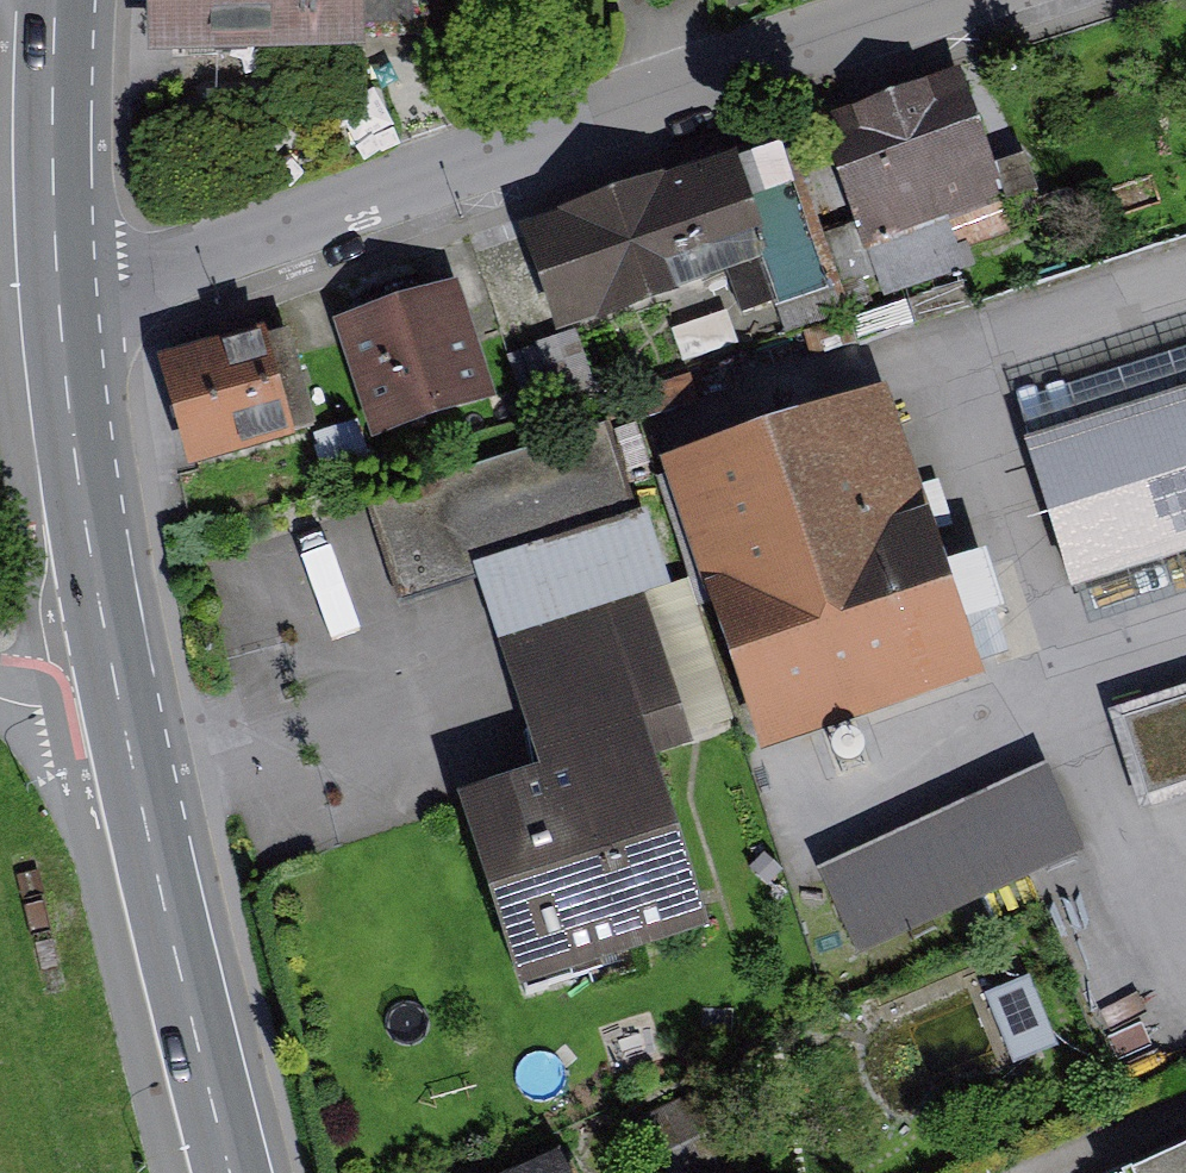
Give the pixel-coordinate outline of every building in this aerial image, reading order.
[(174,33),(445,26),(444,0),(174,0),(174,33)] [(973,78),(849,121),(906,287),(972,265),(957,222),(1054,189),(1044,158),(1005,171),(973,78)] [(754,305),(786,294),(789,302),(836,286),(788,145),(546,228),(557,260),(567,287),(578,320),(740,265),(754,305)] [(557,260),(543,265),(552,292),(567,287),(557,260)] [(363,321),(395,424),(505,391),(473,287),(363,321)] [(299,327),(181,358),(207,455),(325,424),(299,327)] [(914,397),(702,463),(779,709),(991,643),(914,397)] [(1046,447),(1087,578),(1185,547),(1185,403),(1046,447)] [(628,425),(390,499),(420,597),(501,571),(499,564),(656,514),(628,425)] [(525,648),(654,608),(695,739),(751,722),(707,581),(694,585),(670,510),(656,514),(499,564),(501,571),(525,648)] [(654,608),(525,648),(566,779),(664,749),(695,739),(654,608)] [(1131,711),(1157,793),(1185,784),(1185,694),(1131,711)] [(566,779),(491,803),(548,982),(720,928),(664,749),(566,779)] [(1064,768),(848,870),(881,942),(1092,843),(1064,768)] [(985,985),(1011,1059),(1061,1042),(1035,968),(985,985)] [(1143,1172),(1185,1172),(1185,1154),(1143,1172)] [(567,1163),(546,1172),(572,1172),(567,1163)]
